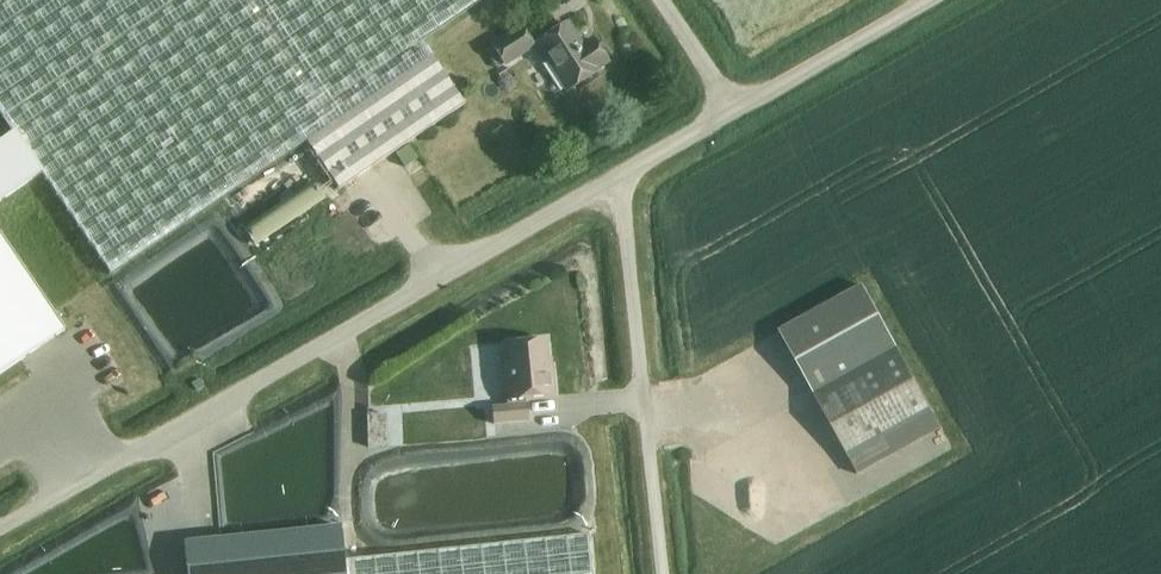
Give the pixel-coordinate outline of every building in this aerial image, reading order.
[(14,133),(41,173),(111,276),(306,143),(338,190),(463,105),(420,42),(482,0),(0,0),(0,113),(14,133)] [(596,69),(607,62),(592,40),(582,47),(566,24),(536,43),(567,91),(597,71),(596,69)] [(504,65),(532,46),(520,28),(492,46),(504,65)] [(0,142),(0,201),(41,173),(14,133),(0,142)] [(64,330),(0,236),(0,374),(64,330)] [(952,448),(897,349),(863,286),(779,332),(868,494),(952,448)] [(491,408),(492,424),(528,421),(527,405),(525,405),(524,399),(553,396),(551,376),(547,376),(544,341),(504,344),(507,372),(504,373),(507,407),(491,408)] [(587,535),(343,561),(339,527),(184,544),(187,573),(591,573),(587,535)]
